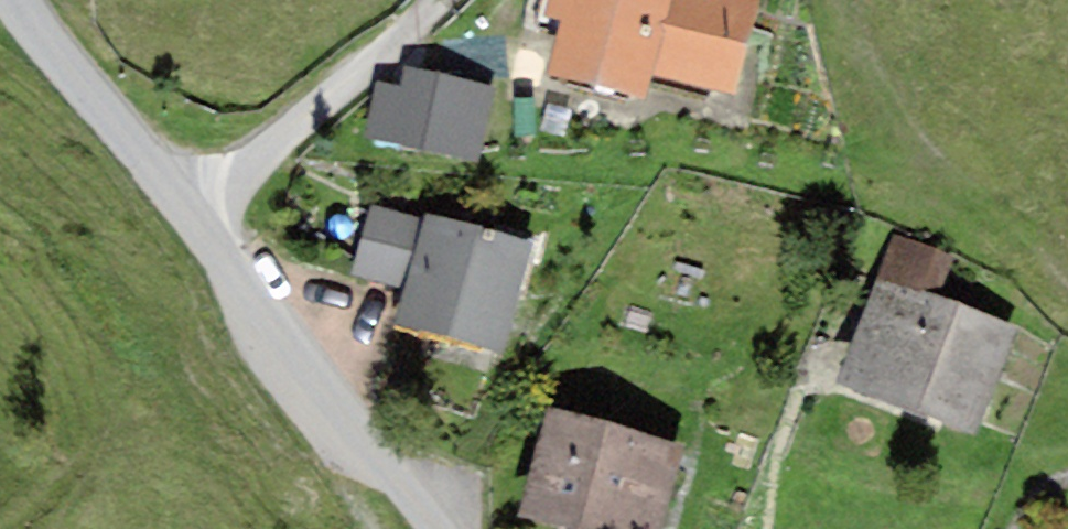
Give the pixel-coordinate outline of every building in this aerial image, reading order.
[(542,14),(562,20),(548,73),(645,99),(651,74),(671,0),(546,0),(542,14)] [(751,0),(671,0),(651,74),(731,96),(757,1),(751,0)] [(363,142),(477,161),(490,82),(401,68),(398,87),(373,83),(363,142)] [(405,289),(422,220),(366,206),(349,275),(405,289)] [(503,356),(532,241),(424,215),(422,220),(405,289),(395,329),(503,356)] [(893,229),(875,278),(938,301),(956,253),(893,229)] [(875,278),(835,383),(975,435),(1015,329),(938,301),(875,278)] [(686,443),(548,408),(519,524),(538,528),(664,528),(686,443)]
